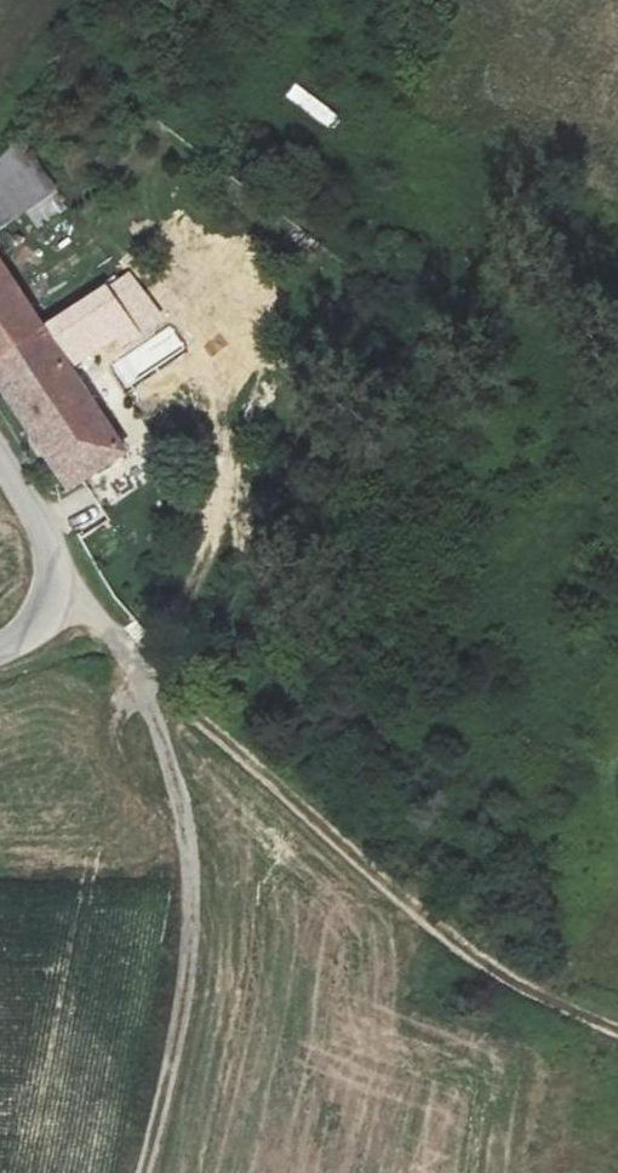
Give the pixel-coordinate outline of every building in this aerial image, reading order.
[(19,203),(47,183),(14,136),(0,154),(0,216),(19,203)] [(47,183),(19,203),(30,222),(59,202),(47,183)] [(0,267),(0,354),(40,326),(0,267)] [(0,354),(0,389),(63,485),(120,445),(53,345),(100,313),(114,334),(145,312),(118,271),(40,326),(0,354)]
